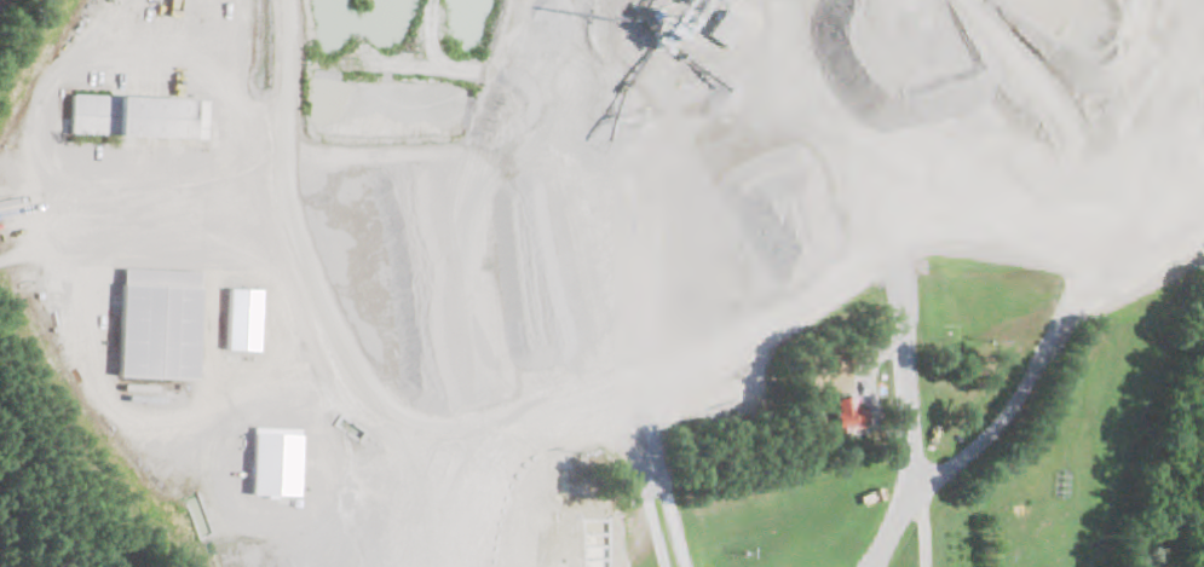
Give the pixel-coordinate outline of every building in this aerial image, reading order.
[(651,42),(678,0),(690,0),(679,17),(686,21),(673,40),(672,44),(670,45),(664,41),(661,48),(651,42)] [(745,25),(727,51),(708,37),(726,11),(745,25)] [(206,134),(206,140),(71,134),(71,128),(73,94),(207,102),(206,134)] [(196,374),(196,380),(119,376),(122,268),(200,272),(196,374)] [(258,345),(258,347),(226,346),(229,288),(261,290),(258,345)] [(852,400),(853,404),(857,404),(859,412),(865,411),(868,426),(862,427),(862,430),(845,434),(843,429),(840,429),(837,416),(840,416),(837,403),(852,400)] [(299,427),(265,426),(265,429),(253,429),(251,494),(297,495),(299,427)]
